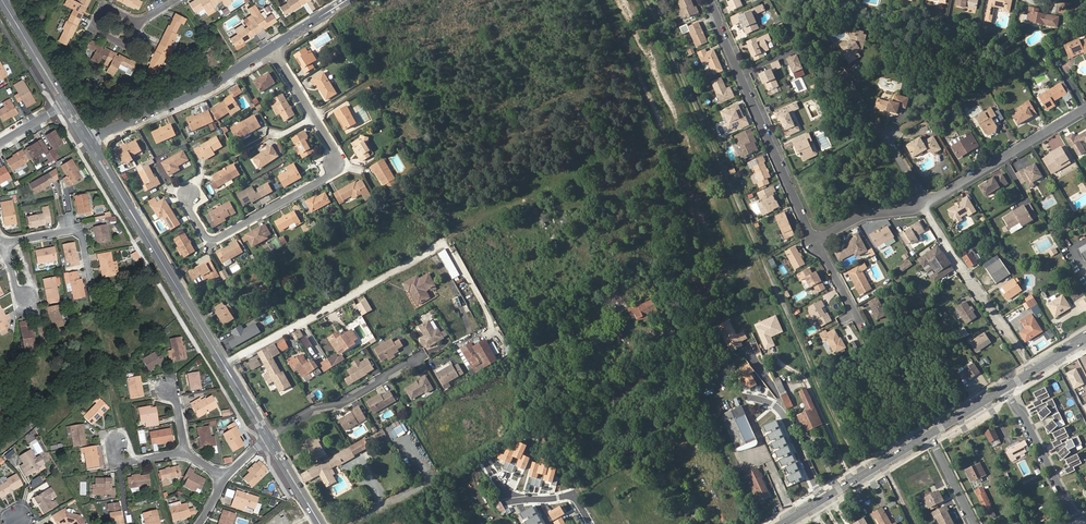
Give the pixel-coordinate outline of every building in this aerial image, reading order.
[(71,16),(80,20),(83,15),(80,13),(81,10),(85,12),(90,0),(81,0),(79,4),(71,0),(67,0),(65,5),(73,10),(71,16)] [(115,0),(134,10),(134,8),(138,10),(142,3),(136,0),(115,0)] [(190,5),(194,11),(202,7),(206,14),(213,9),(210,4),(215,1),(215,0),(204,0),(203,1),(202,0),(197,0),(190,5)] [(289,15),(307,3),(306,0),(290,0),(287,2),(288,4),(281,8),(285,15),(288,13),(289,15)] [(697,13),(693,7),(692,8),(688,0),(676,0),(680,11),(679,12),(678,13),(681,18),(682,18),(685,16),(686,18),(697,13)] [(729,7),(726,8),(728,12),(742,7),(739,0),(726,0),(729,7)] [(957,5),(976,9),(978,0),(958,0),(957,5)] [(984,21),(991,22),(994,7),(1003,8),(1003,11),(1010,13),(1012,0),(989,0),(984,21)] [(1052,15),(1045,14),(1037,12),(1035,12),(1036,7),(1029,6),(1027,13),(1023,12),(1021,19),(1031,21),(1031,19),(1039,20),(1039,22),(1050,25),(1052,15)] [(252,25),(257,34),(262,31),(260,28),(263,26),(265,29),(277,22),(272,16),(264,21),(257,9),(250,13),(257,22),(252,25)] [(741,15),(740,14),(729,19),(732,26),(740,23),(741,22),(742,24),(740,25),(741,26),(742,26),(746,33),(751,31),(756,28),(754,23),(750,21),(748,17),(751,16),(756,14),(754,9),(741,15)] [(80,20),(71,16),(68,22),(66,22),(62,29),(64,30),(58,41),(66,45),(69,38),(71,39),(80,20)] [(169,25),(159,45),(168,49),(172,43),(176,35),(175,34),(180,23),(173,19),(170,26),(169,25)] [(705,44),(696,24),(686,28),(695,49),(705,44)] [(238,45),(238,46),(257,34),(252,25),(244,30),(244,29),(236,34),(238,36),(230,40),(234,47),(238,45)] [(862,33),(865,38),(867,34),(863,33),(864,31),(854,29),(854,31),(862,33)] [(853,55),(857,53),(855,49),(858,47),(861,48),(863,44),(866,42),(864,39),(865,38),(862,33),(854,31),(850,30),(849,34),(851,37),(851,40),(847,42),(846,40),(841,43),(843,47),(842,49),(843,51),(842,52),(843,55),(845,54),(846,55),(846,56),(849,61),(854,58),(853,55)] [(759,54),(762,53),(765,51),(762,44),(770,41),(767,35),(755,40),(755,39),(746,43),(750,50),(752,49),(753,51),(752,51),(756,58),(760,57),(759,54)] [(1084,51),(1085,54),(1085,53),(1085,40),(1079,43),(1078,40),(1064,46),(1069,58),(1073,56),(1072,52),(1083,48),(1084,51)] [(102,47),(90,41),(86,48),(95,52),(91,60),(98,64),(101,58),(106,61),(111,52),(105,49),(103,51),(100,50),(102,47)] [(168,49),(159,45),(149,64),(151,65),(147,72),(154,75),(159,64),(161,65),(165,57),(164,57),(168,49)] [(297,56),(301,63),(303,61),(306,67),(304,68),(307,73),(316,68),(313,64),(318,60),(313,51),(310,53),(308,49),(297,56)] [(764,57),(762,53),(759,54),(760,57),(756,58),(752,51),(753,51),(752,49),(750,50),(755,61),(764,57)] [(703,51),(696,54),(702,67),(707,64),(712,76),(721,72),(715,59),(714,60),(712,56),(714,56),(712,51),(704,54),(703,51)] [(116,54),(111,52),(106,61),(112,63),(107,72),(114,76),(120,65),(123,66),(126,68),(128,69),(127,71),(132,74),(136,64),(131,62),(120,56),(118,59),(114,58),(116,54)] [(802,53),(797,55),(800,63),(807,61),(802,53)] [(797,55),(787,60),(793,74),(803,69),(800,63),(797,55)] [(771,65),(773,71),(781,67),(778,61),(771,65)] [(770,71),(759,76),(761,81),(763,80),(763,82),(765,83),(768,90),(777,86),(770,71)] [(318,84),(320,86),(321,88),(328,100),(338,93),(325,73),(313,80),(316,85),(318,84)] [(260,80),(259,79),(255,82),(262,93),(276,84),(270,74),(264,77),(260,80)] [(719,79),(710,83),(719,104),(733,98),(728,89),(724,90),(723,91),(723,89),(724,89),(719,79)] [(14,85),(25,103),(34,98),(23,80),(14,85)] [(1048,106),(1049,109),(1054,106),(1052,102),(1066,95),(1061,84),(1040,96),(1045,106),(1048,106)] [(241,87),(234,92),(235,93),(233,95),(235,98),(244,93),(242,90),(241,87)] [(898,114),(900,106),(901,104),(908,106),(911,97),(897,93),(895,101),(891,99),(891,101),(879,97),(876,107),(888,110),(888,109),(891,110),(890,111),(898,114)] [(223,102),(211,109),(217,120),(230,111),(240,106),(235,98),(233,95),(229,97),(230,98),(223,102)] [(274,100),(286,120),(296,115),(284,95),(274,100)] [(34,98),(25,103),(27,107),(36,102),(34,98)] [(17,111),(10,99),(3,103),(5,107),(0,110),(0,116),(3,121),(11,116),(10,115),(17,111)] [(1018,124),(1037,114),(1029,100),(1025,103),(1028,107),(1013,116),(1018,124)] [(795,103),(789,106),(792,112),(798,109),(795,103)] [(240,106),(230,111),(232,115),(242,109),(240,106)] [(336,113),(341,121),(342,120),(348,129),(358,123),(348,106),(336,113)] [(740,114),(736,106),(730,109),(730,110),(725,113),(724,111),(723,112),(721,117),(725,125),(729,126),(730,129),(734,127),(735,125),(738,125),(740,129),(747,126),(743,118),(742,118),(741,117),(739,117),(738,115),(740,114)] [(789,106),(773,113),(776,119),(778,118),(781,123),(782,123),(783,126),(782,126),(784,131),(783,132),(786,137),(799,131),(796,126),(794,127),(788,114),(792,112),(789,106)] [(977,118),(986,133),(997,127),(994,122),(992,118),(994,117),(996,116),(991,107),(984,112),(984,113),(977,118)] [(196,117),(188,120),(193,131),(208,124),(207,123),(214,120),(210,112),(204,115),(203,113),(196,117)] [(256,115),(234,127),(240,137),(249,131),(250,133),(262,126),(256,115)] [(213,131),(219,127),(216,122),(209,126),(213,131)] [(163,128),(160,129),(153,132),(158,143),(176,135),(171,124),(163,128)] [(240,137),(234,127),(232,128),(239,140),(250,133),(249,131),(240,137)] [(997,127),(986,133),(991,135),(995,133),(997,127)] [(46,135),(54,149),(63,144),(55,130),(46,135)] [(294,138),(297,145),(302,153),(304,157),(315,151),(312,146),(307,137),(309,137),(309,136),(307,131),(294,138)] [(1075,138),(1073,133),(1066,137),(1072,147),(1074,146),(1079,155),(1085,151),(1080,142),(1085,139),(1085,142),(1085,131),(1077,136),(1078,138),(1076,139),(1075,138)] [(975,147),(978,145),(971,132),(967,134),(969,137),(953,146),(958,156),(969,149),(970,151),(975,148),(975,147)] [(745,138),(743,135),(734,139),(736,143),(740,141),(743,148),(741,150),(745,158),(757,152),(754,147),(753,145),(755,144),(751,135),(745,138)] [(793,141),(795,147),(798,152),(800,151),(801,154),(799,155),(800,157),(801,157),(803,161),(810,158),(809,155),(813,154),(813,152),(810,147),(809,143),(812,141),(809,135),(793,141)] [(356,148),(358,152),(359,151),(359,152),(363,161),(372,156),(369,152),(372,151),(368,144),(370,138),(363,136),(362,138),(354,143),(357,147),(356,148)] [(206,158),(215,153),(214,152),(213,151),(215,150),(216,151),(223,147),(218,137),(196,149),(201,159),(205,156),(206,158)] [(936,149),(937,152),(942,150),(934,137),(926,141),(927,142),(925,144),(920,137),(907,144),(914,157),(926,150),(933,146),(935,148),(937,147),(937,148),(936,149)] [(49,151),(43,141),(39,143),(38,141),(26,148),(32,158),(44,151),(45,153),(49,151)] [(122,151),(121,150),(116,152),(123,163),(132,158),(131,156),(141,150),(136,141),(128,146),(126,147),(127,149),(122,151)] [(264,154),(263,153),(255,158),(261,168),(280,156),(273,145),(269,148),(269,149),(266,151),(266,152),(264,154)] [(933,155),(937,152),(936,149),(937,148),(937,147),(935,148),(933,146),(926,150),(933,155)] [(1046,157),(1044,159),(1052,173),(1059,169),(1057,166),(1066,161),(1059,148),(1049,154),(1052,157),(1048,160),(1046,157)] [(27,157),(22,149),(19,151),(20,153),(14,156),(7,160),(13,170),(25,163),(23,160),(27,157)] [(969,149),(958,156),(959,158),(970,151),(969,149)] [(741,162),(746,160),(745,158),(741,150),(736,152),(741,162)] [(177,166),(178,165),(189,160),(184,151),(163,162),(170,175),(179,170),(177,166)] [(149,167),(149,165),(155,162),(153,159),(145,163),(147,166),(139,170),(139,172),(149,167)] [(377,170),(382,178),(385,184),(396,178),(385,159),(372,167),(375,171),(376,171),(377,170)] [(75,169),(77,168),(71,160),(61,166),(67,176),(64,178),(68,186),(72,184),(71,182),(80,177),(76,171),(75,169)] [(758,160),(747,165),(749,169),(752,168),(759,183),(757,184),(759,189),(768,185),(766,180),(769,179),(762,163),(760,164),(758,160)] [(1066,161),(1057,166),(1059,169),(1068,164),(1066,161)] [(212,184),(215,189),(220,186),(241,175),(235,164),(214,177),(217,182),(212,184)] [(296,168),(297,167),(296,164),(288,168),(289,171),(280,176),(286,187),(294,182),(293,181),(300,177),(296,168)] [(1024,168),(1020,171),(1026,181),(1030,188),(1034,185),(1033,182),(1042,176),(1035,164),(1025,170),(1024,168)] [(4,165),(0,167),(0,183),(11,177),(4,165)] [(149,167),(139,172),(146,185),(144,186),(147,191),(157,186),(154,181),(156,180),(155,178),(149,167)] [(303,177),(297,167),(296,168),(300,177),(293,181),(294,182),(303,177)] [(56,169),(49,173),(54,181),(58,179),(56,169)] [(1026,181),(1020,171),(1015,174),(1021,183),(1026,181)] [(54,181),(49,173),(30,184),(35,193),(49,185),(49,184),(54,181)] [(1003,175),(995,179),(995,178),(980,186),(986,196),(995,191),(1000,189),(1008,185),(1003,175)] [(357,182),(340,192),(345,201),(353,196),(355,199),(364,194),(365,197),(371,193),(364,181),(358,183),(357,182)] [(254,187),(239,195),(245,205),(252,201),(258,198),(259,200),(269,194),(265,187),(256,192),(254,187)] [(776,207),(770,194),(773,193),(771,189),(757,195),(762,208),(764,207),(767,214),(772,212),(772,210),(775,208),(776,207)] [(345,201),(340,192),(336,194),(341,204),(345,202),(345,201)] [(86,193),(74,195),(78,213),(90,210),(86,193)] [(307,201),(313,212),(331,202),(326,193),(316,199),(315,197),(307,201)] [(150,201),(153,207),(160,202),(157,197),(150,201)] [(968,214),(969,215),(976,211),(967,197),(963,200),(964,201),(960,203),(956,205),(949,210),(951,213),(951,215),(952,218),(954,218),(956,221),(961,218),(968,214)] [(164,216),(173,230),(181,225),(166,199),(153,207),(159,216),(162,213),(164,216)] [(2,209),(3,217),(5,217),(6,225),(16,223),(12,200),(2,202),(3,209),(2,209)] [(208,216),(212,222),(216,220),(218,225),(222,222),(221,220),(226,218),(231,215),(236,212),(231,202),(215,211),(217,214),(213,216),(212,214),(208,216)] [(1011,213),(1004,218),(1010,228),(1020,222),(1022,226),(1032,220),(1031,218),(1036,215),(1030,204),(1025,207),(1024,206),(1014,212),(1011,213)] [(45,221),(50,220),(48,206),(42,207),(43,213),(28,216),(30,227),(45,224),(45,223),(45,221)] [(296,211),(291,214),(296,223),(290,226),(292,230),(303,224),(296,211)] [(296,223),(291,214),(277,222),(282,231),(290,226),(296,223)] [(786,234),(788,239),(794,237),(784,215),(775,219),(783,235),(786,234)] [(906,235),(902,238),(907,246),(911,244),(912,246),(919,242),(916,238),(925,232),(920,223),(910,229),(911,229),(912,232),(906,235)] [(94,227),(98,244),(109,241),(106,225),(94,227)] [(263,229),(262,226),(253,231),(254,233),(252,233),(251,232),(247,235),(253,246),(262,241),(261,240),(268,236),(271,234),(267,227),(263,229)] [(882,232),(879,234),(876,236),(875,234),(871,236),(877,246),(879,247),(894,238),(888,228),(882,232)] [(180,247),(184,254),(186,257),(196,251),(191,243),(190,241),(186,234),(176,240),(180,247)] [(285,235),(279,238),(282,245),(288,243),(285,235)] [(855,239),(849,243),(848,244),(847,245),(845,245),(835,250),(834,252),(839,261),(844,259),(843,256),(853,251),(854,252),(859,249),(862,255),(867,252),(857,235),(854,237),(855,239)] [(1047,237),(1031,245),(1036,254),(1051,246),(1047,237)] [(225,249),(218,253),(224,262),(244,251),(237,240),(231,244),(232,245),(225,249)] [(63,245),(66,263),(70,262),(71,267),(78,265),(74,243),(63,245)] [(50,250),(36,253),(38,264),(56,260),(54,247),(49,248),(50,250)] [(917,261),(923,269),(929,264),(935,275),(929,279),(933,284),(952,271),(936,248),(917,261)] [(793,266),(802,260),(801,258),(799,255),(795,249),(786,254),(793,266)] [(114,275),(112,263),(110,253),(98,255),(103,277),(114,275)] [(969,253),(962,258),(968,268),(976,263),(973,259),(969,253)] [(225,267),(234,262),(233,259),(223,264),(225,267)] [(995,284),(1009,275),(999,259),(984,269),(995,284)] [(199,269),(198,267),(190,272),(195,280),(203,276),(205,280),(209,278),(211,282),(220,277),(211,260),(200,266),(201,267),(199,269)] [(805,266),(802,260),(793,266),(796,271),(805,266)] [(906,263),(897,266),(900,272),(908,269),(906,263)] [(929,264),(923,269),(929,279),(935,275),(929,264)] [(855,276),(852,278),(861,296),(872,290),(863,272),(867,269),(866,265),(853,272),(855,276)] [(806,279),(811,289),(814,288),(818,295),(826,290),(816,273),(813,275),(810,269),(798,276),(801,282),(806,279)] [(429,287),(430,288),(435,285),(429,274),(420,279),(418,276),(405,283),(410,291),(411,290),(419,304),(430,297),(426,290),(425,289),(429,287)] [(78,280),(77,275),(69,277),(70,282),(73,299),(84,297),(81,280),(78,280)] [(45,291),(48,304),(53,303),(59,302),(56,285),(54,278),(45,280),(47,290),(45,291)] [(1003,295),(1006,300),(1020,290),(1013,281),(1004,287),(1007,292),(1003,295)] [(620,293),(615,295),(619,304),(624,302),(620,293)] [(1068,306),(1061,296),(1046,305),(1053,317),(1063,311),(1062,310),(1068,306)] [(1035,303),(1032,298),(1025,302),(1028,307),(1035,303)] [(367,299),(356,305),(363,316),(373,310),(367,299)] [(870,308),(873,313),(875,313),(876,315),(875,316),(878,322),(888,317),(879,299),(870,304),(872,307),(870,308)] [(628,308),(630,312),(632,311),(635,319),(646,314),(647,316),(657,312),(652,300),(637,306),(636,304),(628,308)] [(970,311),(968,308),(964,301),(954,308),(965,324),(975,317),(970,311)] [(465,303),(461,305),(464,314),(469,312),(465,303)] [(824,317),(821,310),(824,309),(821,303),(807,310),(813,323),(817,321),(821,329),(831,324),(826,316),(824,317)] [(217,312),(225,325),(234,319),(226,306),(225,307),(222,304),(216,308),(218,311),(217,312)] [(599,304),(587,312),(593,322),(606,314),(599,304)] [(50,311),(51,319),(53,328),(63,326),(60,306),(47,308),(48,312),(50,311)] [(5,321),(10,318),(8,314),(5,316),(0,307),(0,324),(5,321)] [(632,311),(630,312),(634,322),(647,316),(646,314),(635,319),(632,311)] [(760,324),(755,327),(765,348),(775,343),(771,334),(780,330),(774,315),(764,320),(765,322),(760,324)] [(1024,331),(1019,334),(1024,342),(1030,338),(1029,337),(1035,333),(1036,335),(1041,332),(1032,318),(1030,320),(1028,316),(1019,322),(1024,331)] [(430,320),(420,326),(424,332),(426,331),(427,333),(426,335),(423,337),(429,346),(445,336),(444,335),(442,332),(439,327),(439,328),(435,330),(430,322),(430,320)] [(434,320),(430,322),(435,330),(439,328),(434,320)] [(733,332),(735,331),(729,321),(717,327),(729,347),(739,341),(741,342),(747,339),(743,332),(737,335),(735,335),(733,332)] [(242,326),(233,331),(237,339),(230,343),(233,348),(261,332),(256,324),(245,330),(242,326)] [(31,327),(20,329),(23,342),(21,343),(22,348),(24,347),(24,348),(33,346),(31,338),(33,337),(31,327)] [(300,329),(291,332),(294,340),(303,336),(300,329)] [(345,351),(346,351),(355,345),(353,342),(357,340),(352,332),(342,338),(339,340),(336,335),(330,339),(338,352),(344,348),(345,351)] [(829,339),(827,340),(834,355),(845,350),(842,344),(840,344),(838,341),(834,332),(827,335),(829,339)] [(975,351),(989,342),(985,337),(984,335),(983,334),(971,342),(970,340),(968,341),(975,351)] [(35,349),(33,337),(31,338),(33,346),(24,348),(24,351),(35,349)] [(184,355),(182,346),(181,338),(170,340),(172,351),(168,352),(169,360),(173,359),(173,357),(184,355)] [(284,339),(276,344),(276,345),(281,352),(281,353),(289,348),(287,345),(281,349),(279,345),(285,342),(284,339)] [(387,357),(394,353),(395,349),(397,347),(392,339),(375,349),(381,360),(387,357)] [(473,343),(463,349),(465,353),(475,347),(473,343)] [(281,352),(276,345),(271,347),(276,355),(281,352)] [(184,346),(182,346),(184,355),(173,357),(173,359),(173,361),(186,358),(184,346)] [(465,353),(475,368),(484,361),(480,354),(475,347),(465,353)] [(267,349),(259,353),(271,373),(273,378),(281,374),(267,349)] [(459,351),(473,375),(478,372),(475,368),(465,353),(463,349),(459,351)] [(475,368),(478,372),(493,364),(484,351),(480,354),(484,361),(475,368)] [(143,360),(149,370),(154,366),(155,368),(160,365),(161,366),(165,364),(161,356),(157,358),(154,353),(143,360)] [(255,355),(246,359),(251,369),(260,365),(255,355)] [(290,366),(294,372),(295,372),(298,370),(308,364),(303,355),(293,361),(295,364),(292,366),(291,365),(290,366)] [(335,355),(328,360),(332,367),(340,362),(337,358),(335,355)] [(351,375),(345,379),(348,384),(364,375),(363,372),(364,372),(366,373),(369,371),(369,369),(372,367),(367,358),(360,363),(354,366),(348,370),(351,375)] [(332,367),(328,360),(322,363),(326,370),(327,370),(332,367)] [(298,370),(303,377),(311,372),(314,377),(321,374),(313,361),(312,361),(308,364),(298,370)] [(453,364),(436,373),(443,385),(465,373),(459,363),(454,366),(453,364)] [(964,370),(968,376),(971,373),(973,376),(978,372),(972,364),(964,370)] [(1076,368),(1066,374),(1075,390),(1085,385),(1076,368)] [(962,379),(968,376),(964,370),(958,373),(962,379)] [(198,373),(189,374),(191,385),(189,386),(190,390),(201,388),(198,373)] [(283,373),(281,374),(273,378),(274,379),(281,391),(290,386),(283,373)] [(422,380),(419,382),(419,384),(417,385),(417,383),(406,389),(413,399),(425,392),(429,392),(432,390),(433,386),(427,376),(421,379),(422,380)] [(128,379),(131,399),(136,398),(143,397),(140,377),(128,379)] [(443,385),(446,391),(452,388),(449,382),(443,385)] [(1037,400),(1032,402),(1032,403),(1034,407),(1043,404),(1041,400),(1049,397),(1044,387),(1033,393),(1035,398),(1036,398),(1037,400)] [(820,420),(805,389),(799,392),(807,409),(804,410),(805,412),(797,416),(803,428),(820,420)] [(383,410),(393,404),(391,400),(394,398),(391,391),(382,396),(380,398),(378,395),(367,402),(373,412),(381,407),(383,410)] [(787,394),(780,397),(783,403),(786,409),(792,407),(787,394)] [(191,404),(192,407),(193,406),(199,415),(207,411),(207,412),(217,407),(211,396),(201,402),(199,399),(191,404)] [(1056,406),(1052,399),(1045,402),(1047,405),(1037,413),(1043,419),(1051,412),(1049,410),(1056,406)] [(83,417),(90,424),(94,420),(95,421),(101,416),(100,415),(107,407),(100,400),(97,404),(83,417)] [(193,406),(192,407),(199,417),(207,412),(207,411),(199,415),(193,406)] [(752,446),(753,447),(754,446),(756,445),(756,444),(757,442),(757,441),(741,406),(719,415),(737,452),(740,451),(745,449),(744,446),(749,444),(750,445),(751,446),(752,446)] [(109,408),(107,407),(100,415),(101,416),(109,408)] [(147,421),(148,428),(160,425),(156,408),(151,409),(151,407),(140,409),(142,422),(147,421)] [(345,431),(366,419),(359,407),(354,410),(355,412),(340,421),(345,431)] [(1062,420),(1058,412),(1052,415),(1053,418),(1044,427),(1049,433),(1057,426),(1055,423),(1062,420)] [(804,431),(821,424),(820,420),(803,428),(804,431)] [(777,421),(764,426),(767,432),(772,430),(773,432),(777,430),(776,428),(779,426),(777,421)] [(230,431),(227,432),(229,436),(226,438),(233,451),(244,445),(239,436),(240,435),(235,428),(237,427),(234,423),(228,427),(230,431)] [(74,447),(86,445),(82,425),(70,427),(74,447)] [(197,429),(199,440),(201,440),(202,446),(212,444),(212,446),(216,445),(214,437),(211,438),(209,427),(197,429)] [(1065,427),(1053,432),(1053,433),(1056,438),(1056,437),(1057,440),(1053,442),(1055,447),(1063,443),(1062,440),(1070,436),(1065,427)] [(985,432),(993,446),(1000,443),(992,428),(985,432)] [(149,433),(151,444),(167,441),(168,442),(172,442),(170,429),(149,433)] [(780,429),(768,434),(770,440),(776,438),(777,440),(780,439),(779,436),(783,435),(780,429)] [(675,439),(678,448),(689,444),(685,435),(675,439)] [(317,436),(307,441),(310,447),(309,447),(316,460),(325,454),(318,442),(320,441),(317,436)] [(784,438),(772,443),(774,449),(780,447),(781,449),(784,447),(783,445),(787,443),(784,438)] [(1075,446),(1071,439),(1065,442),(1066,445),(1057,453),(1062,459),(1070,452),(1068,450),(1075,446)] [(201,440),(199,440),(200,448),(212,446),(212,444),(202,446),(201,440)] [(355,455),(369,447),(365,440),(350,448),(355,455)] [(528,445),(518,441),(513,451),(508,449),(505,455),(501,453),(498,458),(511,463),(514,457),(520,460),(517,467),(525,471),(531,458),(524,455),(528,445)] [(1010,460),(1015,457),(1028,450),(1023,441),(1005,451),(1010,460)] [(788,446),(776,451),(778,457),(783,455),(784,457),(788,456),(787,453),(791,452),(788,446)] [(84,453),(87,468),(99,466),(95,447),(81,449),(81,453),(84,453)] [(350,448),(333,458),(337,465),(354,455),(350,448)] [(29,471),(31,474),(42,467),(32,452),(22,459),(26,466),(23,468),(26,473),(29,471)] [(1079,453),(1067,458),(1067,459),(1069,464),(1070,463),(1071,465),(1066,468),(1069,473),(1077,469),(1075,466),(1083,462),(1079,453)] [(792,455),(780,461),(782,467),(788,464),(789,467),(792,465),(791,463),(795,461),(792,455)] [(541,465),(533,463),(529,476),(538,479),(539,473),(545,475),(543,481),(553,484),(558,469),(549,466),(552,459),(544,456),(541,465)] [(332,458),(317,467),(310,471),(311,473),(303,477),(307,482),(320,475),(327,487),(335,483),(331,476),(328,471),(331,469),(337,465),(333,458),(332,458)] [(253,470),(250,473),(244,478),(252,487),(262,478),(259,475),(263,471),(264,472),(266,470),(261,465),(262,463),(260,461),(256,465),(255,464),(251,468),(253,470)] [(504,474),(508,472),(502,461),(498,464),(504,474)] [(972,482),(985,475),(979,463),(965,470),(972,482)] [(796,464),(786,468),(789,474),(792,472),(793,475),(796,473),(795,471),(799,469),(796,464)] [(178,466),(159,471),(162,480),(176,476),(176,477),(181,476),(178,466)] [(194,471),(189,468),(184,477),(188,479),(184,486),(194,491),(197,487),(200,489),(204,481),(197,477),(197,476),(193,474),(194,471)] [(761,478),(759,474),(756,468),(747,473),(751,482),(750,482),(752,485),(750,486),(755,499),(766,494),(759,478),(761,478)] [(800,472),(787,478),(790,483),(795,481),(796,483),(800,482),(799,479),(802,478),(800,472)] [(761,473),(759,474),(761,478),(759,478),(766,494),(769,493),(762,477),(763,477),(761,473)] [(23,485),(17,475),(8,480),(9,482),(0,487),(0,492),(4,498),(8,496),(7,495),(23,485)] [(140,476),(132,478),(128,478),(129,488),(150,485),(148,475),(140,476)] [(33,488),(44,484),(41,477),(31,481),(33,488)] [(112,479),(105,479),(95,479),(95,485),(92,485),(92,490),(103,491),(103,494),(111,494),(111,488),(112,479)] [(55,508),(53,504),(51,500),(57,496),(52,488),(36,498),(45,514),(55,508)] [(225,496),(234,499),(236,491),(228,489),(225,496)] [(246,496),(246,494),(237,491),(233,502),(235,502),(238,493),(246,496)] [(932,493),(925,496),(932,510),(939,506),(938,504),(945,501),(940,491),(933,495),(932,493)] [(258,498),(246,494),(246,496),(238,493),(235,502),(233,502),(231,507),(243,510),(245,505),(254,509),(256,503),(258,498)] [(979,496),(983,503),(987,501),(983,493),(979,496)] [(493,502),(500,515),(506,512),(498,498),(493,502)] [(119,508),(119,503),(107,505),(111,523),(121,523),(124,523),(123,519),(121,519),(120,511),(119,508)] [(176,519),(189,515),(186,504),(170,508),(173,521),(177,520),(176,519)] [(948,505),(934,512),(936,516),(938,515),(941,521),(941,523),(942,523),(957,523),(955,523),(948,510),(950,509),(948,505)] [(533,506),(520,513),(524,520),(529,517),(530,519),(534,516),(534,515),(537,513),(533,506)] [(560,506),(549,512),(554,520),(565,514),(560,506)] [(56,521),(58,523),(68,523),(68,522),(72,523),(86,523),(81,516),(69,514),(66,509),(56,516),(58,519),(56,521)] [(881,509),(872,514),(875,519),(876,518),(880,523),(890,523),(891,523),(885,513),(883,514),(881,509)] [(957,523),(950,509),(948,510),(955,523),(957,523)] [(148,523),(160,523),(156,510),(143,514),(144,518),(146,518),(148,523)] [(220,523),(232,523),(236,515),(223,511),(219,520),(221,521),(220,523)] [(525,522),(527,523),(540,523),(539,523),(542,521),(538,514),(525,522)]
